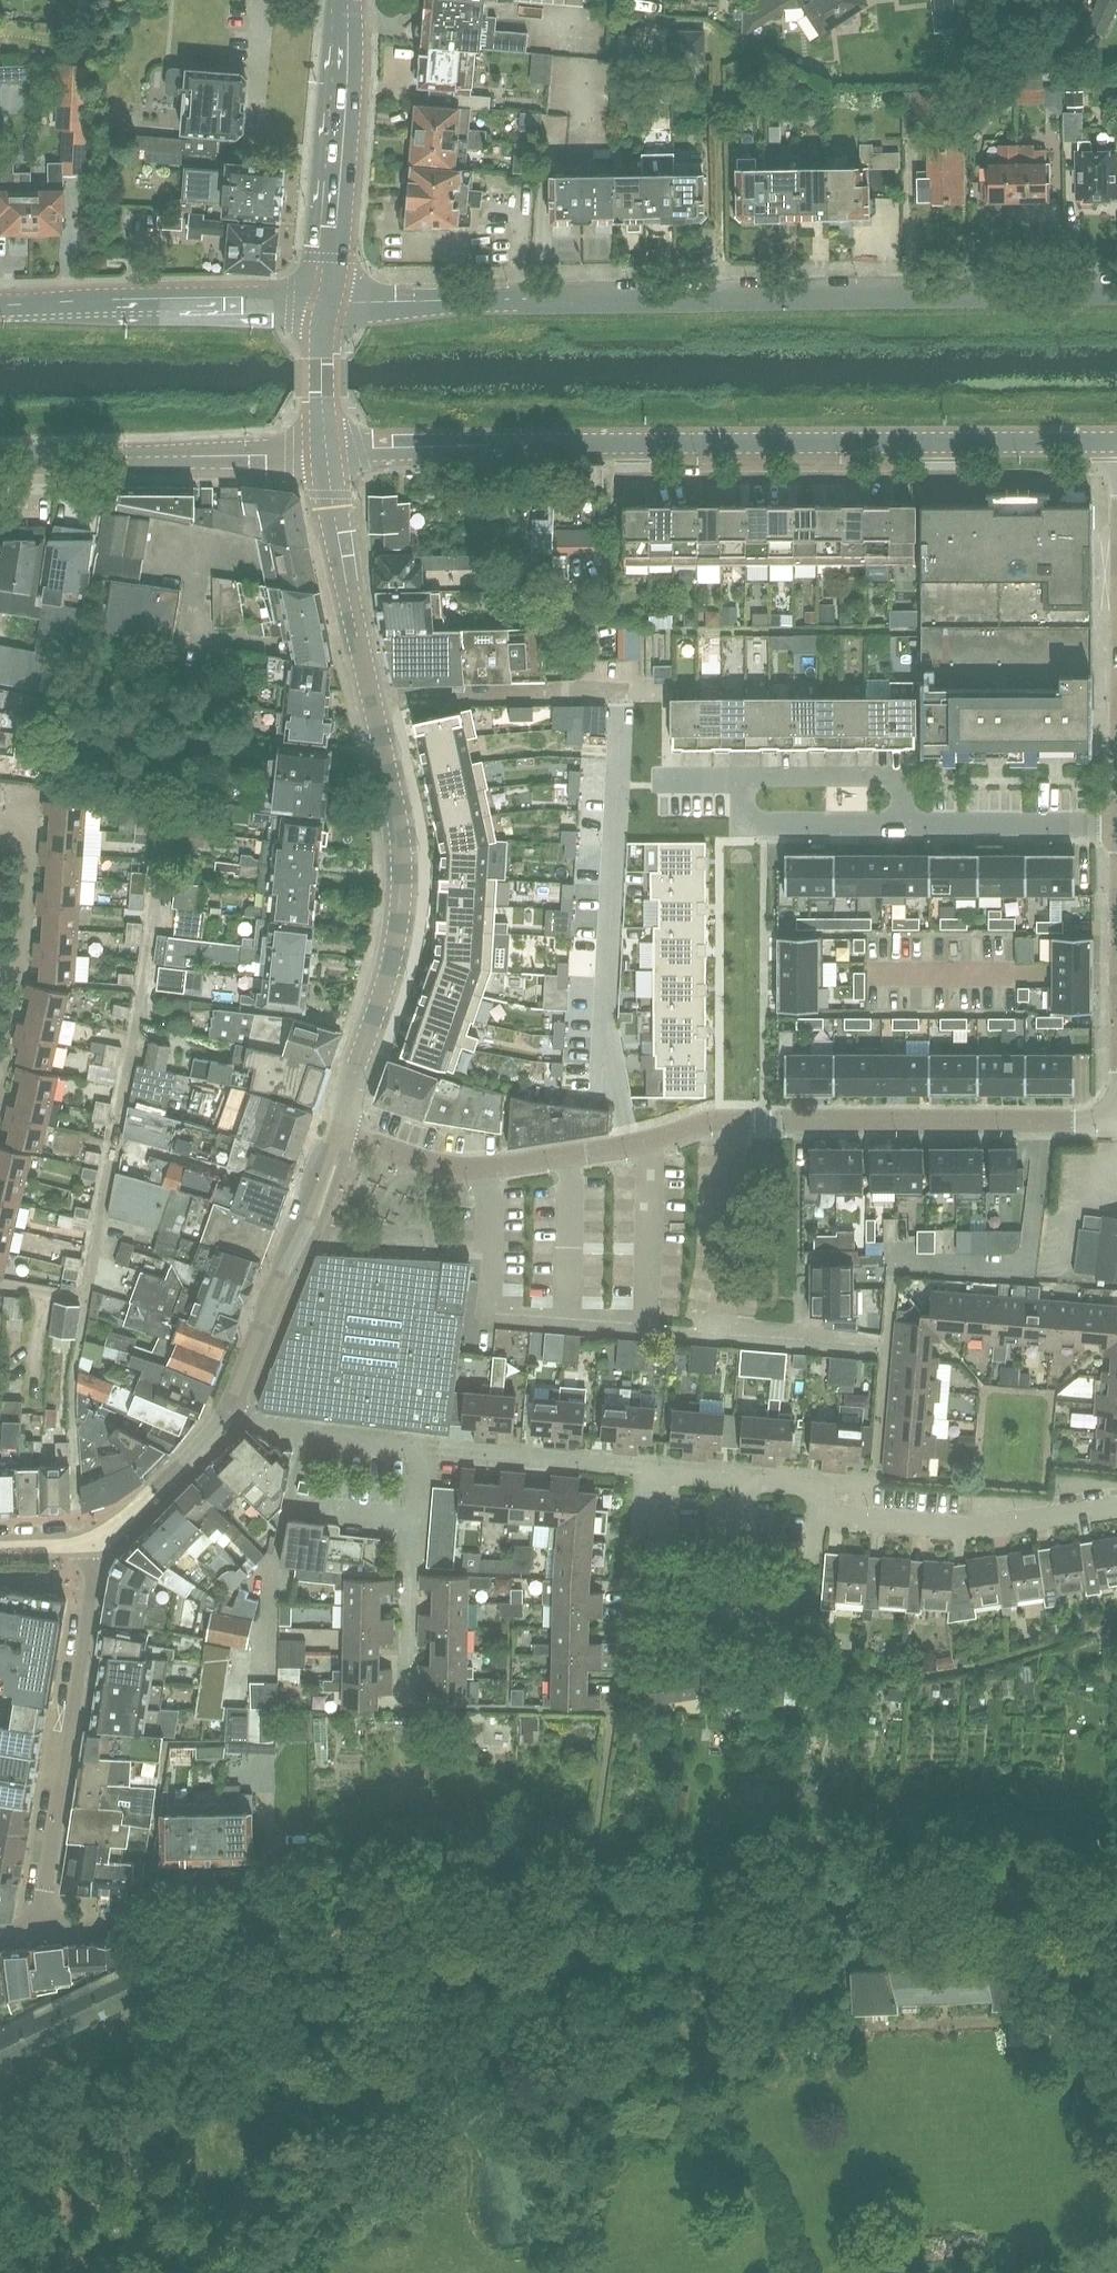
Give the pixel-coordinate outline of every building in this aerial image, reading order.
[(423,45),(478,50),(478,49),(482,49),(528,52),(530,33),(497,30),(498,17),(484,16),(485,0),(427,0),(425,17),(426,17),(426,22),(425,22),(425,23),(420,22),(420,24),(417,27),(416,38),(419,42),(418,43),(423,43),(423,45)] [(865,0),(752,0),(743,6),(742,28),(741,39),(747,39),(747,32),(772,17),(783,11),(784,6),(804,4),(824,35),(841,24),(869,5),(865,0)] [(1096,9),(1112,16),(1116,5),(1116,0),(1100,0),(1096,9)] [(644,28),(643,36),(642,53),(653,54),(654,38),(672,39),(672,29),(644,28)] [(706,64),(706,31),(674,31),(674,64),(706,64)] [(617,61),(642,62),(642,53),(643,36),(619,35),(617,61)] [(478,50),(423,45),(422,62),(422,68),(416,69),(415,80),(420,83),(420,86),(444,88),(444,94),(455,95),(454,108),(473,109),(492,110),(493,97),(473,95),(474,86),(474,87),(476,66),(478,50)] [(553,84),(558,56),(541,53),(536,81),(553,84)] [(735,84),(756,75),(748,57),(727,66),(735,84)] [(80,144),(87,144),(88,66),(60,65),(60,109),(65,109),(64,163),(48,163),(48,192),(33,192),(33,233),(35,233),(37,236),(45,236),(47,233),(61,233),(61,215),(64,215),(64,176),(80,176),(80,144)] [(7,68),(8,83),(30,82),(29,66),(7,68)] [(238,137),(243,132),(245,112),(240,112),(241,100),(246,100),(248,80),(242,74),(188,69),(174,68),(172,68),(170,69),(169,71),(168,73),(166,90),(170,95),(186,96),(183,132),(188,132),(187,140),(137,136),(135,148),(216,156),(219,135),(238,137)] [(1017,90),(1018,106),(1045,105),(1044,89),(1017,90)] [(920,129),(920,92),(902,92),(903,136),(920,136),(920,129)] [(473,109),(454,108),(414,104),(412,124),(416,125),(415,135),(488,141),(489,131),(471,130),(473,109)] [(1092,141),(1083,141),(1082,112),(1064,112),(1064,142),(1078,141),(1078,153),(1078,171),(1076,171),(1076,182),(1078,182),(1078,199),(1100,199),(1103,203),(1111,202),(1113,199),(1116,199),(1116,153),(1092,153),(1092,141)] [(408,165),(413,165),(465,170),(467,149),(487,150),(488,141),(415,135),(415,145),(410,144),(408,165)] [(869,198),(869,183),(866,183),(866,169),(900,168),(899,153),(873,153),(873,144),(861,145),(861,168),(847,168),(847,157),(828,157),(829,167),(830,218),(848,217),(849,217),(849,215),(854,215),(854,217),(872,216),(876,212),(876,202),(871,198),(869,198)] [(1018,200),(1018,162),(1013,162),(1013,145),(1000,146),(1000,164),(984,164),(984,182),(983,182),(983,200),(989,200),(993,200),(995,203),(1002,203),(1004,200),(1018,200)] [(1023,162),(1018,162),(1018,200),(1032,200),(1034,203),(1041,203),(1043,199),(1047,200),(1047,182),(1051,182),(1051,163),(1047,163),(1047,150),(1034,150),(1034,145),(1023,145),(1023,162)] [(931,171),(918,171),(918,202),(962,201),(962,149),(931,149),(931,171)] [(3,215),(2,233),(17,233),(19,236),(27,236),(29,233),(33,233),(33,192),(32,192),(32,174),(14,174),(15,163),(0,163),(0,154),(0,215),(3,215)] [(800,218),(798,168),(797,157),(778,158),(778,164),(774,164),(774,169),(768,169),(768,183),(769,218),(771,218),(778,217),(778,218),(780,218),(798,218),(800,218)] [(829,167),(828,157),(827,157),(827,168),(798,168),(800,218),(817,217),(817,218),(819,218),(819,217),(826,217),(826,218),(830,218),(829,167)] [(768,183),(768,169),(757,169),(757,158),(737,158),(737,194),(738,213),(735,216),(741,222),(744,218),(757,218),(757,219),(759,219),(759,218),(766,218),(766,219),(769,218),(768,183)] [(222,217),(232,218),(281,222),(285,167),(227,163),(226,170),(185,167),(183,199),(176,198),(175,210),(191,212),(193,201),(223,204),(222,217)] [(672,221),(675,220),(675,164),(674,164),(674,163),(643,163),(643,175),(644,221),(645,221),(645,220),(662,220),(662,221),(664,221),(664,220),(672,220),(672,221)] [(704,163),(675,164),(675,220),(676,220),(684,219),(684,220),(686,220),(699,220),(702,223),(708,217),(705,214),(704,163)] [(411,182),(410,195),(467,197),(468,187),(471,187),(472,171),(465,170),(413,165),(413,166),(407,169),(406,178),(411,182)] [(570,222),(573,222),(585,221),(584,170),(576,170),(576,176),(551,177),(551,223),(554,223),(555,234),(570,233),(570,222)] [(594,221),(594,222),(597,222),(597,233),(612,232),(612,221),(616,221),(616,176),(589,176),(589,170),(584,170),(585,221),(594,221)] [(642,221),(644,221),(643,175),(616,176),(616,221),(625,221),(627,221),(627,232),(642,232),(642,221)] [(466,212),(467,197),(410,195),(409,205),(403,208),(402,220),(408,224),(408,225),(469,225),(470,212),(466,212)] [(230,235),(227,268),(227,269),(276,273),(280,227),(205,221),(205,215),(190,214),(188,238),(203,239),(204,232),(230,235)] [(160,216),(159,228),(181,229),(182,218),(160,216)] [(583,486),(583,494),(604,494),(604,493),(604,469),(604,466),(604,465),(604,464),(583,464),(583,469),(583,486)] [(196,523),(214,526),(214,508),(196,508),(195,487),(121,487),(118,507),(129,509),(196,523)] [(246,512),(304,520),(298,494),(244,488),(221,487),(221,497),(244,498),(246,512)] [(471,509),(469,549),(536,551),(537,531),(553,531),(554,495),(456,492),(456,509),(471,509)] [(397,497),(371,497),(371,531),(388,531),(388,548),(409,548),(409,505),(397,505),(397,497)] [(922,697),(922,729),(922,748),(1084,747),(1084,744),(1082,744),(1082,710),(1092,710),(1092,505),(1059,505),(1048,505),(921,505),(922,682),(922,697)] [(625,566),(650,565),(650,506),(625,506),(625,566)] [(650,565),(672,565),(674,565),(674,506),(673,506),(673,507),(651,507),(651,506),(650,506),(650,565)] [(698,506),(674,506),(674,565),(698,565),(698,506)] [(698,565),(722,565),(722,506),(721,506),(721,507),(699,507),(699,506),(698,506),(698,565)] [(722,506),(722,565),(746,565),(746,506),(722,506)] [(746,565),(770,565),(770,506),(769,506),(750,507),(747,507),(747,506),(746,506),(746,565)] [(770,506),(770,565),(794,565),(794,506),(770,506)] [(794,565),(818,565),(818,506),(817,506),(795,506),(794,506),(794,565)] [(818,565),(842,565),(842,506),(818,506),(818,565)] [(842,565),(866,565),(866,506),(865,506),(846,506),(843,506),(842,506),(842,565)] [(866,565),(890,564),(890,506),(866,506),(866,565)] [(890,506),(890,564),(915,564),(915,506),(890,506)] [(264,540),(309,546),(304,520),(246,512),(243,518),(214,508),(214,526),(258,539),(264,540)] [(101,538),(99,552),(144,559),(150,519),(131,516),(131,517),(105,513),(101,538)] [(20,539),(0,540),(0,588),(13,590),(20,539)] [(45,539),(20,539),(13,590),(27,592),(25,601),(32,602),(33,593),(37,594),(39,577),(45,539)] [(72,539),(49,539),(44,578),(40,600),(44,601),(61,604),(72,539)] [(85,608),(88,608),(91,592),(87,591),(88,578),(94,539),(72,539),(61,604),(85,608)] [(318,591),(309,546),(264,540),(258,539),(268,585),(285,587),(318,591)] [(475,555),(457,555),(433,556),(382,556),(382,570),(377,570),(377,587),(388,587),(422,587),(422,577),(422,571),(433,570),(476,569),(475,555)] [(585,558),(586,568),(608,566),(607,557),(585,558)] [(540,582),(540,564),(516,564),(516,582),(540,582)] [(266,636),(289,633),(328,637),(318,591),(285,587),(268,585),(268,586),(214,577),(214,628),(242,626),(239,612),(245,611),(249,634),(266,636)] [(105,634),(173,645),(181,590),(114,579),(105,634)] [(498,585),(499,610),(512,609),(511,584),(498,585)] [(538,610),(541,607),(542,590),(530,590),(530,610),(538,610)] [(378,593),(382,632),(448,630),(447,617),(442,614),(440,591),(378,592),(378,593)] [(85,608),(61,604),(44,601),(34,661),(57,665),(52,692),(70,695),(85,608)] [(541,627),(448,630),(382,632),(394,684),(544,682),(541,627)] [(619,658),(640,658),(641,658),(641,628),(641,627),(634,627),(619,627),(619,658)] [(332,664),(328,637),(289,633),(294,659),(332,664)] [(274,683),(276,683),(329,689),(330,674),(331,675),(332,664),(294,659),(283,657),(277,657),(274,683)] [(654,679),(673,679),(674,679),(674,665),(654,666),(654,679)] [(891,698),(890,698),(890,747),(916,747),(916,729),(922,729),(922,697),(922,682),(890,682),(891,698)] [(330,690),(329,689),(276,683),(274,697),(278,697),(277,709),(280,709),(328,715),(329,704),(331,705),(333,693),(330,693),(330,690)] [(19,716),(35,718),(40,697),(22,694),(19,716)] [(722,698),(698,699),(698,747),(722,747),(722,698)] [(746,698),(722,698),(722,747),(746,747),(746,698)] [(746,747),(770,747),(770,698),(746,698),(746,747)] [(794,698),(770,698),(770,747),(794,747),(794,698)] [(794,747),(818,747),(818,698),(794,698),(794,747)] [(842,698),(818,698),(818,747),(842,747),(842,698)] [(842,747),(866,747),(866,698),(842,698),(842,747)] [(866,747),(890,747),(890,698),(866,698),(866,747)] [(698,699),(674,699),(673,699),(673,747),(698,747),(698,699)] [(532,707),(512,707),(512,719),(532,719),(532,707)] [(277,738),(327,744),(328,734),(330,734),(330,732),(334,730),(335,722),(331,718),(331,716),(328,716),(328,715),(280,709),(277,738)] [(467,739),(478,737),(472,709),(414,721),(415,722),(417,732),(417,733),(421,749),(467,739)] [(573,730),(584,731),(585,718),(574,717),(573,730)] [(584,731),(573,730),(568,730),(567,743),(583,744),(584,731)] [(45,742),(18,738),(15,756),(42,760),(45,742)] [(426,773),(473,763),(467,739),(421,749),(426,773)] [(263,762),(254,761),(225,758),(224,767),(260,771),(260,770),(329,777),(332,751),(280,746),(270,745),(268,764),(264,764),(263,762)] [(429,789),(432,801),(487,790),(489,789),(483,761),(473,763),(426,773),(426,774),(429,789)] [(325,816),(329,777),(260,770),(260,771),(224,767),(224,769),(260,773),(260,780),(275,781),(274,790),(264,789),(261,809),(272,811),(325,816)] [(570,770),(569,784),(580,784),(581,771),(570,770)] [(580,798),(580,784),(569,784),(569,797),(580,798)] [(492,815),(487,790),(432,801),(434,811),(437,826),(492,815)] [(51,827),(85,829),(87,804),(45,801),(45,813),(52,814),(51,827)] [(208,815),(209,804),(186,802),(185,813),(208,815)] [(273,821),(271,840),(263,840),(323,846),(323,845),(327,845),(329,831),(324,831),(325,829),(324,828),(324,820),(281,816),(281,815),(273,815),(254,813),(253,821),(262,822),(266,820),(273,821)] [(443,852),(489,843),(498,842),(492,815),(437,826),(443,852)] [(184,821),(183,832),(206,834),(207,823),(184,821)] [(137,822),(136,832),(150,833),(151,823),(137,822)] [(83,854),(85,829),(51,827),(50,841),(43,840),(42,852),(83,854)] [(561,844),(566,844),(577,845),(578,831),(562,830),(561,844)] [(149,844),(150,833),(136,832),(135,843),(149,844)] [(210,835),(206,834),(183,832),(181,844),(209,847),(210,835)] [(241,864),(260,866),(319,872),(320,863),(319,863),(320,847),(322,847),(323,846),(263,840),(261,860),(256,859),(251,856),(242,854),(241,864)] [(651,871),(651,886),(707,886),(707,884),(706,884),(706,842),(659,842),(659,871),(651,871)] [(489,843),(443,852),(441,875),(487,877),(489,843)] [(577,845),(566,844),(565,857),(576,858),(577,845)] [(82,880),(83,854),(42,852),(41,864),(48,864),(48,877),(82,880)] [(809,899),(810,899),(810,853),(785,853),(785,881),(778,881),(778,906),(795,907),(795,894),(809,894),(809,899)] [(834,853),(810,853),(810,899),(834,899),(834,853)] [(858,894),(858,854),(835,854),(835,853),(834,853),(834,899),(835,899),(835,894),(858,894)] [(882,854),(858,854),(858,894),(882,894),(882,854)] [(906,854),(882,854),(882,894),(906,894),(906,854)] [(929,854),(906,854),(906,894),(929,894),(929,895),(930,895),(930,854),(929,854)] [(954,854),(930,854),(930,895),(931,895),(931,894),(953,894),(953,899),(954,900),(954,854)] [(978,854),(954,854),(954,900),(978,900),(978,854)] [(979,854),(978,854),(978,900),(979,900),(979,894),(1002,894),(1002,855),(979,855),(979,854)] [(1025,855),(1002,855),(1002,894),(1025,894),(1025,895),(1026,895),(1026,854),(1025,854),(1025,855)] [(1050,900),(1050,854),(1026,854),(1026,895),(1027,895),(1027,894),(1049,894),(1049,900),(1050,900)] [(1075,854),(1050,854),(1050,900),(1075,900),(1075,854)] [(257,891),(265,892),(317,898),(315,897),(317,881),(318,882),(319,872),(260,866),(241,864),(216,861),(216,870),(235,872),(234,874),(259,877),(257,891)] [(133,872),(132,883),(146,884),(146,873),(133,872)] [(487,877),(441,875),(441,876),(441,877),(441,886),(440,886),(440,887),(441,887),(440,902),(496,906),(498,878),(487,877)] [(82,880),(48,877),(47,891),(39,890),(39,902),(80,905),(82,880)] [(146,884),(132,883),(131,894),(145,895),(146,884)] [(173,909),(178,909),(201,912),(204,886),(176,883),(173,909)] [(651,886),(651,899),(659,899),(659,926),(654,926),(654,927),(707,927),(707,886),(651,886)] [(258,918),(314,924),(314,916),(316,916),(316,914),(320,912),(321,903),(317,899),(317,898),(265,892),(264,908),(249,907),(246,909),(245,917),(258,918)] [(573,910),(574,897),(563,896),(562,910),(573,910)] [(78,930),(80,905),(39,902),(38,914),(45,915),(44,928),(78,930)] [(439,919),(438,927),(495,931),(496,906),(440,902),(439,917),(438,917),(438,919),(439,919)] [(206,912),(201,912),(178,909),(174,937),(202,940),(206,912)] [(573,911),(562,910),(561,923),(572,924),(573,911)] [(243,945),(268,948),(311,952),(314,924),(258,918),(256,938),(244,937),(243,945)] [(810,930),(810,918),(797,918),(797,930),(810,930)] [(824,919),(810,918),(810,930),(824,930),(824,919)] [(858,930),(858,918),(845,918),(845,930),(858,930)] [(872,918),(858,918),(858,930),(872,930),(872,918)] [(906,930),(906,918),(893,918),(893,930),(906,930)] [(920,918),(906,918),(906,930),(920,930),(920,918)] [(954,930),(954,918),(941,918),(941,930),(954,930)] [(968,918),(954,918),(954,930),(968,930),(968,918)] [(1002,930),(1002,918),(989,918),(989,930),(1002,930)] [(1016,919),(1002,918),(1002,930),(1016,930),(1016,919)] [(128,933),(141,934),(142,923),(129,921),(128,933)] [(1037,933),(1050,933),(1050,922),(1037,921),(1037,933)] [(1063,922),(1050,922),(1050,933),(1063,933),(1063,922)] [(561,923),(560,937),(571,937),(572,924),(561,923)] [(492,972),(495,931),(438,927),(438,928),(438,929),(437,952),(492,972)] [(654,968),(654,970),(707,969),(707,927),(654,927),(654,968)] [(78,930),(44,928),(43,941),(36,941),(35,953),(77,956),(78,930)] [(141,934),(128,933),(127,944),(140,945),(141,934)] [(266,962),(265,976),(308,980),(311,952),(268,948),(243,945),(224,943),(202,940),(174,937),(169,936),(165,964),(186,966),(187,956),(252,963),(252,960),(266,962)] [(778,937),(778,962),(823,962),(823,937),(778,937)] [(1048,1012),(1094,1013),(1094,977),(1094,937),(1052,937),(1052,939),(1053,939),(1053,976),(1053,986),(1048,986),(1048,1012)] [(854,939),(854,952),(865,952),(865,939),(854,939)] [(1030,961),(1030,948),(1018,948),(1018,962),(1030,961)] [(483,997),(492,972),(437,952),(428,978),(483,997)] [(75,981),(77,956),(35,953),(35,965),(42,965),(41,979),(75,981)] [(558,975),(569,976),(570,963),(559,962),(558,975)] [(778,962),(778,986),(823,986),(823,962),(778,962)] [(157,967),(155,989),(183,993),(186,971),(157,967)] [(654,970),(654,1012),(707,1012),(707,1010),(706,1010),(706,970),(707,970),(707,969),(654,970)] [(134,985),(135,974),(119,973),(118,984),(134,985)] [(854,986),(865,986),(865,973),(854,973),(854,986)] [(569,976),(558,975),(557,989),(568,989),(569,976)] [(308,980),(265,976),(263,991),(258,990),(257,998),(252,997),(250,995),(242,994),(241,1003),(305,1010),(308,980)] [(418,1004),(472,1022),(474,1023),(483,997),(428,978),(419,1003),(418,1004)] [(33,998),(30,1010),(63,1018),(69,993),(29,984),(26,996),(33,998)] [(778,1011),(819,1011),(819,1010),(818,1010),(818,987),(824,987),(823,986),(778,986),(778,1011)] [(854,986),(854,999),(865,999),(865,986),(854,986)] [(1029,1002),(1030,988),(1018,988),(1018,1001),(1029,1002)] [(127,1017),(129,1007),(115,1004),(113,1014),(127,1017)] [(418,1004),(414,1017),(410,1029),(463,1047),(475,1051),(480,1038),(468,1034),(472,1022),(418,1004)] [(338,1031),(296,1019),(255,1014),(214,1009),(215,1017),(212,1017),(212,1027),(210,1027),(210,1037),(215,1039),(236,1043),(250,1046),(250,1047),(283,1053),(330,1068),(342,1032),(338,1031)] [(20,1022),(17,1034),(58,1043),(63,1018),(30,1010),(27,1024),(20,1022)] [(654,1012),(654,1054),(707,1054),(707,1012),(654,1012)] [(1050,1017),(1037,1017),(1037,1028),(1050,1028),(1050,1017)] [(1050,1017),(1050,1028),(1064,1028),(1064,1017),(1050,1017)] [(810,1030),(810,1018),(797,1018),(797,1030),(810,1030)] [(810,1018),(810,1030),(824,1030),(824,1018),(810,1018)] [(845,1030),(858,1030),(858,1018),(845,1018),(845,1030)] [(858,1018),(858,1030),(872,1030),(872,1019),(858,1018)] [(893,1030),(906,1030),(906,1019),(893,1019),(893,1030)] [(906,1019),(906,1030),(920,1030),(920,1019),(906,1019)] [(941,1030),(954,1030),(954,1019),(941,1019),(941,1030)] [(954,1019),(954,1030),(967,1030),(967,1019),(954,1019)] [(989,1030),(1002,1030),(1002,1019),(989,1019),(989,1030)] [(1002,1019),(1002,1030),(1015,1030),(1015,1019),(1002,1019)] [(554,1035),(565,1036),(566,1023),(555,1022),(554,1035)] [(455,1073),(463,1047),(410,1029),(407,1039),(406,1039),(401,1054),(455,1073)] [(795,1030),(778,1030),(777,1067),(785,1067),(785,1095),(810,1095),(810,1049),(795,1049),(795,1030)] [(18,1060),(20,1061),(52,1068),(58,1043),(17,1034),(15,1045),(22,1047),(18,1060)] [(565,1036),(554,1035),(553,1048),(564,1049),(565,1036)] [(151,1042),(146,1066),(165,1071),(170,1046),(151,1042)] [(207,1079),(232,1084),(272,1091),(273,1089),(317,1105),(330,1068),(283,1053),(250,1047),(250,1046),(236,1043),(233,1058),(244,1061),(244,1064),(250,1066),(247,1079),(234,1077),(236,1064),(211,1060),(176,1064),(173,1071),(207,1079)] [(107,1044),(106,1054),(120,1057),(122,1047),(107,1044)] [(810,1095),(834,1095),(834,1053),(834,1054),(811,1054),(811,1049),(810,1049),(810,1095)] [(834,1053),(834,1095),(835,1095),(835,1094),(858,1094),(858,1049),(857,1049),(857,1054),(835,1054),(835,1053),(834,1053)] [(858,1094),(882,1094),(882,1049),(858,1049),(858,1094)] [(882,1049),(882,1094),(906,1094),(906,1054),(883,1054),(883,1049),(882,1049)] [(1025,1054),(1002,1054),(1002,1094),(1025,1094),(1025,1095),(1026,1095),(1026,1049),(1025,1049),(1025,1054)] [(1026,1095),(1050,1095),(1050,1049),(1026,1049),(1026,1095)] [(1050,1049),(1050,1095),(1075,1095),(1075,1053),(1074,1053),(1074,1054),(1051,1054),(1051,1049),(1050,1049)] [(929,1054),(906,1054),(906,1094),(929,1094),(929,1095),(930,1095),(930,1053),(929,1053),(929,1054)] [(930,1053),(930,1095),(954,1095),(954,1054),(931,1054),(931,1053),(930,1053)] [(978,1054),(954,1054),(954,1095),(978,1095),(978,1053),(978,1054)] [(978,1053),(978,1095),(979,1095),(979,1094),(1002,1094),(1002,1054),(979,1054),(979,1053),(978,1053)] [(106,1054),(103,1065),(118,1068),(120,1057),(106,1054)] [(654,1054),(654,1055),(656,1055),(656,1068),(664,1068),(664,1097),(706,1097),(706,1055),(707,1055),(707,1054),(654,1054)] [(474,1087),(441,1076),(389,1059),(374,1102),(425,1121),(502,1133),(504,1093),(475,1084),(474,1087)] [(564,1063),(553,1062),(552,1076),(563,1076),(564,1063)] [(140,1064),(130,1105),(165,1115),(176,1074),(165,1071),(146,1066),(140,1064)] [(20,1093),(53,1101),(59,1076),(19,1066),(16,1078),(23,1080),(20,1093)] [(196,1085),(185,1121),(210,1128),(234,1135),(235,1133),(272,1145),(271,1148),(298,1157),(315,1111),(273,1097),(272,1101),(270,1101),(270,1102),(251,1095),(196,1085)] [(48,1125),(53,1101),(20,1093),(17,1106),(10,1104),(7,1116),(48,1125)] [(515,1147),(607,1132),(609,1132),(610,1110),(593,1108),(546,1102),(512,1095),(509,1143),(514,1144),(515,1147)] [(109,1113),(111,1104),(97,1101),(95,1110),(109,1113)] [(290,1182),(298,1157),(271,1148),(272,1145),(235,1133),(234,1135),(210,1128),(185,1121),(165,1115),(130,1105),(124,1137),(127,1138),(153,1145),(159,1147),(239,1169),(245,1166),(290,1182)] [(107,1124),(109,1113),(95,1110),(93,1122),(107,1124)] [(12,1129),(9,1143),(42,1150),(48,1125),(7,1116),(5,1128),(12,1129)] [(124,1137),(117,1172),(119,1172),(144,1180),(150,1182),(154,1168),(154,1167),(159,1147),(153,1145),(127,1138),(124,1137)] [(26,1179),(32,1154),(0,1147),(0,1173),(26,1179)] [(836,1190),(836,1196),(837,1196),(837,1148),(810,1148),(810,1174),(803,1175),(803,1202),(820,1202),(820,1190),(836,1190)] [(863,1148),(837,1148),(837,1196),(863,1196),(863,1148)] [(896,1196),(897,1196),(897,1148),(871,1148),(870,1190),(896,1190),(896,1196)] [(923,1148),(897,1148),(897,1196),(923,1196),(923,1148)] [(930,1190),(957,1190),(957,1148),(930,1148),(930,1190)] [(983,1148),(957,1148),(957,1190),(983,1190),(983,1148)] [(1017,1187),(1020,1187),(1024,1187),(1024,1168),(1018,1168),(1017,1148),(990,1148),(990,1190),(1017,1190),(1017,1187)] [(100,1164),(102,1153),(88,1151),(86,1161),(100,1164)] [(171,1161),(163,1184),(171,1186),(247,1212),(246,1216),(274,1226),(288,1187),(244,1174),(239,1187),(218,1180),(220,1176),(171,1161)] [(97,1181),(99,1169),(84,1167),(82,1178),(97,1181)] [(258,1258),(259,1257),(259,1256),(262,1258),(274,1226),(246,1216),(247,1212),(171,1186),(163,1184),(162,1185),(150,1182),(144,1180),(119,1172),(117,1172),(108,1216),(161,1229),(181,1234),(258,1258)] [(26,1179),(0,1173),(0,1199),(21,1204),(26,1179)] [(15,1229),(21,1204),(0,1199),(0,1225),(15,1229)] [(77,1206),(75,1216),(89,1219),(91,1209),(77,1206)] [(87,1230),(89,1219),(75,1216),(73,1227),(87,1230)] [(1083,1229),(1080,1228),(1074,1272),(1096,1275),(1096,1278),(1116,1281),(1116,1218),(1104,1216),(1102,1231),(1083,1229)] [(876,1220),(867,1220),(867,1242),(876,1242),(876,1220)] [(15,1229),(0,1225),(0,1251),(9,1253),(15,1229)] [(161,1229),(158,1240),(155,1251),(174,1257),(254,1281),(261,1261),(261,1260),(258,1259),(258,1258),(181,1234),(161,1229)] [(927,1231),(918,1231),(918,1253),(927,1253),(927,1231)] [(936,1231),(927,1231),(927,1253),(936,1253),(936,1231)] [(978,1231),(978,1253),(987,1253),(987,1244),(987,1231),(978,1231)] [(837,1251),(837,1241),(837,1236),(815,1236),(815,1251),(837,1251)] [(116,1263),(128,1267),(135,1245),(123,1241),(116,1263)] [(837,1251),(845,1251),(845,1250),(855,1250),(855,1241),(837,1241),(837,1251)] [(1001,1244),(987,1244),(987,1253),(1001,1253),(1001,1244)] [(4,1278),(9,1253),(0,1251),(0,1277),(4,1278)] [(811,1289),(859,1289),(859,1288),(853,1288),(853,1263),(845,1263),(845,1251),(837,1251),(815,1251),(803,1251),(803,1264),(811,1264),(811,1289)] [(318,1254),(262,1394),(259,1404),(264,1411),(450,1434),(461,1348),(468,1289),(462,1288),(466,1261),(445,1260),(318,1254)] [(68,1256),(66,1266),(80,1269),(82,1258),(68,1256)] [(165,1279),(245,1304),(254,1281),(174,1257),(165,1279)] [(78,1280),(80,1269),(66,1266),(63,1277),(78,1280)] [(234,1333),(245,1304),(165,1279),(144,1272),(133,1302),(150,1307),(234,1333)] [(994,1339),(1021,1341),(1026,1285),(1014,1284),(1013,1297),(997,1296),(994,1339)] [(1021,1341),(1050,1344),(1054,1301),(1040,1300),(1040,1287),(1026,1285),(1021,1341)] [(859,1289),(811,1289),(811,1315),(825,1315),(825,1327),(859,1331),(859,1289)] [(959,1336),(965,1336),(969,1294),(932,1291),(930,1315),(921,1314),(939,1334),(944,1335),(944,1327),(960,1328),(959,1336)] [(965,1336),(994,1339),(997,1296),(969,1294),(965,1336)] [(28,1298),(5,1295),(3,1316),(26,1319),(28,1298)] [(55,1301),(55,1305),(50,1334),(77,1338),(82,1305),(55,1301)] [(1050,1344),(1079,1347),(1082,1303),(1054,1301),(1050,1344)] [(174,1340),(224,1358),(234,1333),(150,1307),(133,1302),(132,1302),(124,1326),(148,1333),(174,1340)] [(1105,1349),(1116,1339),(1116,1306),(1082,1303),(1079,1347),(1082,1347),(1083,1339),(1099,1340),(1099,1348),(1105,1349)] [(897,1320),(893,1357),(939,1361),(939,1356),(929,1355),(931,1338),(938,1339),(939,1334),(921,1314),(920,1314),(919,1322),(897,1320)] [(527,1348),(531,1334),(515,1330),(512,1345),(527,1348)] [(174,1340),(148,1333),(145,1342),(110,1331),(105,1345),(119,1349),(167,1363),(213,1383),(224,1358),(174,1340)] [(550,1361),(562,1362),(563,1334),(553,1333),(550,1361)] [(562,1362),(579,1363),(581,1335),(563,1334),(562,1362)] [(617,1366),(631,1367),(633,1340),(619,1339),(617,1366)] [(1104,1353),(1112,1354),(1111,1370),(1103,1369),(1102,1374),(1116,1375),(1116,1339),(1105,1349),(1104,1353)] [(633,1340),(631,1367),(648,1369),(650,1342),(633,1340)] [(690,1372),(701,1373),(703,1346),(693,1345),(690,1372)] [(703,1346),(701,1373),(716,1375),(719,1347),(703,1346)] [(206,1400),(213,1384),(213,1383),(167,1363),(119,1349),(117,1360),(129,1363),(144,1368),(141,1374),(160,1380),(181,1390),(206,1400)] [(740,1376),(770,1378),(772,1352),(742,1349),(740,1376)] [(772,1352),(770,1378),(786,1380),(788,1353),(772,1352)] [(504,1394),(507,1357),(494,1356),(491,1393),(490,1393),(486,1441),(499,1442),(500,1428),(513,1429),(516,1395),(504,1394)] [(828,1384),(841,1385),(843,1357),(831,1356),(828,1384)] [(843,1357),(841,1385),(855,1386),(857,1359),(843,1357)] [(936,1390),(939,1361),(893,1357),(891,1385),(936,1390)] [(107,1380),(80,1370),(78,1388),(78,1390),(108,1403),(130,1410),(186,1435),(199,1418),(199,1417),(162,1402),(135,1391),(107,1380)] [(160,1380),(141,1374),(126,1370),(122,1380),(109,1376),(107,1380),(135,1391),(162,1402),(199,1417),(206,1400),(181,1390),(160,1380)] [(1100,1403),(1116,1404),(1116,1375),(1102,1374),(1100,1403)] [(473,1439),(486,1441),(490,1393),(489,1393),(490,1384),(481,1383),(480,1392),(463,1390),(460,1425),(474,1426),(473,1439)] [(614,1437),(613,1451),(625,1452),(630,1387),(604,1385),(600,1436),(614,1437)] [(891,1385),(889,1413),(934,1417),(936,1390),(891,1385)] [(556,1446),(569,1448),(570,1434),(582,1435),(585,1401),(584,1401),(585,1397),(571,1395),(571,1388),(560,1386),(560,1389),(559,1399),(556,1446)] [(630,1387),(625,1452),(637,1453),(639,1439),(652,1441),(654,1406),(639,1405),(640,1388),(630,1387)] [(543,1445),(556,1446),(559,1399),(560,1389),(551,1388),(550,1398),(534,1397),(531,1431),(544,1432),(543,1445)] [(150,1441),(171,1453),(186,1435),(130,1410),(108,1403),(78,1390),(79,1405),(112,1422),(150,1441)] [(780,1398),(769,1397),(767,1415),(764,1463),(776,1464),(777,1451),(791,1452),(793,1429),(795,1429),(795,1426),(793,1426),(794,1418),(791,1418),(792,1412),(779,1411),(780,1398)] [(682,1457),(695,1458),(699,1410),(698,1410),(699,1400),(688,1399),(687,1409),(672,1407),(669,1442),(683,1443),(682,1457)] [(1,1415),(22,1416),(22,1402),(2,1400),(1,1415)] [(1097,1431),(1116,1433),(1116,1404),(1100,1403),(1097,1431)] [(79,1405),(80,1428),(85,1509),(117,1498),(144,1480),(168,1456),(164,1453),(167,1451),(171,1453),(150,1441),(112,1422),(79,1405)] [(695,1458),(706,1459),(708,1445),(721,1446),(724,1412),(699,1410),(695,1458)] [(764,1463),(767,1415),(742,1413),(739,1448),(752,1449),(751,1462),(764,1463)] [(889,1413),(886,1441),(932,1445),(934,1417),(889,1413)] [(1,1422),(0,1437),(0,1512),(20,1512),(21,1469),(21,1434),(22,1416),(1,1415),(1,1422)] [(821,1468),(835,1470),(838,1422),(812,1420),(809,1454),(822,1455),(821,1468)] [(978,1440),(980,1423),(955,1421),(953,1437),(978,1440)] [(835,1470),(847,1471),(848,1457),(861,1458),(864,1424),(838,1422),(835,1470)] [(1095,1460),(1116,1462),(1116,1433),(1097,1431),(1095,1460)] [(221,1456),(212,1464),(241,1492),(269,1520),(282,1507),(293,1450),(285,1450),(284,1451),(279,1446),(274,1447),(266,1439),(255,1433),(247,1440),(246,1439),(225,1460),(221,1456)] [(41,1465),(41,1454),(34,1454),(35,1439),(26,1439),(26,1434),(21,1434),(21,1469),(20,1512),(41,1511),(41,1467),(41,1465)] [(929,1475),(932,1445),(886,1441),(884,1471),(929,1475)] [(41,1465),(41,1467),(41,1511),(71,1510),(72,1508),(71,1508),(70,1442),(56,1442),(57,1465),(41,1465)] [(195,1482),(222,1511),(241,1492),(212,1464),(195,1482)] [(458,1515),(484,1517),(487,1483),(475,1482),(476,1469),(463,1468),(461,1489),(459,1489),(459,1502),(458,1515)] [(509,1519),(513,1472),(500,1471),(499,1484),(487,1483),(484,1517),(509,1519)] [(519,1520),(535,1521),(538,1487),(524,1486),(526,1473),(513,1472),(509,1519),(508,1529),(518,1530),(519,1520)] [(550,1489),(538,1487),(535,1521),(559,1524),(564,1476),(552,1475),(550,1489)] [(559,1524),(555,1577),(588,1580),(590,1564),(603,1566),(605,1542),(592,1541),(593,1532),(606,1533),(608,1511),(595,1510),(597,1492),(579,1491),(580,1477),(564,1476),(559,1524)] [(311,1483),(300,1481),(298,1491),(309,1494),(311,1483)] [(195,1482),(176,1501),(207,1533),(215,1541),(224,1532),(249,1558),(257,1565),(266,1555),(222,1511),(195,1482)] [(434,1487),(433,1500),(459,1502),(459,1489),(434,1487)] [(432,1513),(458,1515),(459,1502),(433,1500),(432,1513)] [(207,1533),(176,1501),(158,1519),(202,1562),(233,1590),(237,1586),(249,1574),(241,1567),(224,1550),(215,1541),(207,1533)] [(458,1515),(432,1513),(430,1526),(457,1528),(458,1515)] [(305,1520),(289,1518),(283,1564),(298,1566),(326,1570),(355,1573),(376,1576),(378,1564),(369,1563),(372,1539),(381,1540),(381,1538),(324,1532),(325,1523),(305,1521),(305,1520)] [(202,1562),(158,1519),(140,1537),(170,1565),(225,1600),(222,1604),(227,1608),(225,1616),(252,1621),(254,1621),(258,1600),(247,1596),(249,1592),(237,1586),(233,1590),(202,1562)] [(430,1526),(429,1540),(456,1542),(457,1528),(430,1526)] [(170,1565),(140,1537),(121,1555),(177,1589),(201,1602),(199,1610),(212,1613),(207,1639),(247,1647),(252,1621),(225,1616),(227,1608),(222,1604),(225,1600),(170,1565)] [(1081,1565),(1086,1589),(1087,1594),(1103,1592),(1102,1586),(1116,1584),(1116,1537),(1091,1541),(1095,1563),(1081,1565)] [(456,1542),(429,1540),(428,1553),(455,1555),(456,1542)] [(1053,1569),(1039,1571),(1043,1596),(1045,1606),(1061,1604),(1059,1593),(1086,1589),(1081,1565),(1078,1543),(1049,1547),(1053,1569)] [(1011,1575),(999,1577),(1002,1602),(1001,1602),(1002,1608),(1018,1606),(1017,1599),(1043,1596),(1039,1571),(1036,1549),(1008,1553),(1011,1575)] [(428,1553),(427,1567),(453,1568),(455,1555),(428,1553)] [(837,1600),(864,1602),(865,1578),(867,1556),(839,1553),(837,1576),(823,1575),(820,1609),(836,1610),(837,1600)] [(111,1573),(104,1618),(143,1626),(169,1631),(177,1589),(121,1555),(111,1573)] [(948,1609),(947,1622),(977,1618),(975,1605),(1001,1602),(1002,1602),(999,1577),(996,1555),(967,1560),(970,1582),(952,1584),(951,1584),(950,1610),(948,1609)] [(865,1578),(864,1602),(863,1608),(877,1609),(878,1603),(906,1605),(907,1606),(908,1582),(909,1582),(911,1559),(881,1557),(879,1579),(865,1578)] [(241,1567),(249,1574),(257,1565),(249,1558),(241,1567)] [(481,1573),(505,1573),(506,1560),(481,1560),(481,1573)] [(532,1561),(506,1560),(505,1573),(531,1573),(532,1561)] [(921,1607),(948,1609),(950,1610),(951,1584),(952,1584),(954,1563),(925,1561),(923,1583),(909,1582),(908,1582),(907,1606),(906,1605),(905,1611),(920,1613),(921,1607)] [(355,1573),(326,1570),(298,1566),(296,1580),(336,1585),(335,1590),(346,1590),(346,1603),(380,1604),(380,1592),(394,1592),(394,1579),(355,1578),(355,1573)] [(421,1575),(421,1588),(434,1588),(434,1600),(468,1601),(469,1586),(492,1587),(492,1575),(421,1575)] [(554,1602),(601,1604),(601,1593),(587,1592),(588,1580),(555,1577),(554,1602)] [(530,1593),(546,1594),(547,1579),(531,1579),(530,1593)] [(39,1756),(43,1730),(42,1730),(46,1703),(50,1703),(67,1600),(65,1598),(0,1587),(0,1672),(1,1672),(1,1674),(7,1675),(5,1688),(16,1690),(15,1697),(16,1698),(14,1709),(0,1707),(0,1749),(39,1756)] [(511,1588),(510,1601),(512,1601),(522,1602),(523,1589),(511,1588)] [(420,1613),(420,1626),(468,1627),(468,1601),(434,1600),(434,1613),(420,1613)] [(499,1615),(511,1615),(512,1601),(510,1601),(510,1602),(500,1602),(499,1615)] [(512,1601),(511,1615),(522,1615),(522,1602),(512,1601)] [(554,1602),(553,1628),(587,1629),(588,1617),(600,1617),(601,1604),(554,1602)] [(346,1603),(345,1629),(393,1630),(393,1618),(380,1617),(380,1604),(346,1603)] [(293,1605),(281,1604),(281,1613),(293,1613),(293,1605)] [(433,1639),(433,1651),(467,1652),(468,1627),(420,1626),(420,1639),(433,1639)] [(99,1654),(169,1659),(174,1659),(175,1649),(148,1644),(149,1635),(103,1627),(99,1654)] [(534,1643),(534,1653),(553,1653),(600,1656),(600,1642),(587,1642),(587,1629),(553,1628),(553,1643),(534,1643)] [(345,1629),(345,1654),(379,1655),(379,1643),(392,1644),(393,1630),(345,1629)] [(279,1639),(279,1640),(279,1655),(306,1655),(306,1640),(279,1639)] [(467,1652),(433,1651),(433,1664),(420,1664),(419,1676),(467,1677),(473,1677),(474,1666),(467,1666),(467,1652)] [(497,1652),(496,1668),(508,1668),(508,1653),(497,1652)] [(553,1653),(552,1679),(586,1680),(587,1667),(600,1667),(600,1656),(553,1653)] [(169,1659),(99,1654),(98,1654),(103,1655),(99,1678),(99,1679),(165,1684),(169,1659)] [(314,1654),(314,1667),(338,1667),(338,1654),(314,1654)] [(334,1670),(334,1680),(392,1681),(392,1668),(379,1668),(379,1655),(345,1654),(344,1670),(334,1670)] [(306,1655),(279,1655),(279,1667),(306,1668),(306,1655)] [(201,1677),(228,1674),(230,1658),(204,1661),(201,1677)] [(727,1694),(727,1684),(726,1670),(702,1671),(691,1672),(646,1678),(650,1702),(706,1695),(727,1694)] [(201,1677),(199,1693),(226,1690),(228,1674),(201,1677)] [(805,1705),(806,1674),(792,1674),(791,1704),(805,1705)] [(432,1689),(432,1703),(466,1703),(467,1688),(467,1677),(419,1676),(419,1689),(432,1689)] [(757,1690),(764,1690),(763,1703),(784,1704),(785,1677),(758,1676),(757,1690)] [(165,1684),(99,1679),(95,1703),(162,1708),(165,1684)] [(544,1705),(599,1706),(599,1692),(586,1692),(586,1680),(552,1679),(552,1693),(544,1693),(544,1705)] [(344,1691),(344,1692),(344,1706),(378,1707),(378,1694),(391,1694),(392,1681),(334,1680),(324,1680),(324,1690),(344,1691)] [(251,1681),(250,1708),(265,1709),(265,1682),(251,1681)] [(278,1709),(279,1684),(279,1683),(265,1682),(265,1709),(278,1709)] [(512,1689),(512,1704),(525,1704),(525,1689),(512,1689)] [(226,1690),(199,1693),(196,1716),(224,1720),(227,1706),(223,1706),(226,1690)] [(162,1708),(95,1703),(95,1704),(92,1728),(158,1734),(162,1708)] [(249,1708),(228,1706),(225,1742),(248,1742),(249,1708)] [(158,1734),(92,1728),(87,1728),(83,1754),(161,1758),(165,1735),(158,1734)] [(210,1747),(197,1748),(196,1763),(209,1762),(210,1747)] [(39,1756),(0,1749),(0,1775),(34,1781),(39,1756)] [(161,1758),(83,1754),(76,1804),(115,1807),(125,1809),(125,1811),(153,1814),(154,1804),(157,1783),(161,1759),(161,1758)] [(34,1781),(0,1775),(0,1801),(32,1807),(33,1807),(33,1806),(30,1805),(34,1781)] [(225,1860),(251,1859),(254,1859),(253,1793),(241,1793),(241,1803),(223,1804),(225,1860)] [(32,1807),(0,1801),(0,1828),(28,1832),(32,1807)] [(115,1807),(76,1804),(70,1843),(90,1845),(90,1841),(125,1844),(125,1843),(148,1846),(153,1814),(125,1811),(125,1809),(115,1807)] [(193,1861),(225,1860),(223,1804),(192,1805),(193,1861)] [(192,1805),(162,1805),(162,1862),(193,1861),(192,1805)] [(0,1828),(0,1851),(2,1851),(25,1854),(28,1832),(0,1828)] [(123,1861),(123,1859),(125,1844),(90,1841),(90,1845),(70,1843),(62,1892),(93,1894),(97,1859),(123,1861)] [(20,1882),(25,1854),(2,1851),(0,1851),(0,1880),(20,1882)] [(140,1897),(142,1889),(145,1863),(123,1859),(123,1861),(97,1859),(93,1894),(141,1898),(141,1897),(140,1897)] [(20,1882),(0,1880),(0,1919),(9,1919),(15,1914),(20,1882)] [(120,1943),(95,1944),(97,1969),(126,1955),(120,1943)] [(95,1944),(69,1945),(74,1980),(98,1969),(97,1969),(95,1944)] [(31,1949),(38,1995),(38,1996),(58,1992),(57,1983),(60,1983),(60,1985),(71,1983),(71,1981),(74,1980),(69,1945),(31,1949)] [(2,1950),(8,2001),(14,2014),(38,2003),(37,1995),(38,1995),(31,1949),(2,1950)] [(0,1951),(0,2020),(14,2014),(8,2001),(5,2000),(0,1951)] [(146,1995),(130,1964),(107,1975),(123,2007),(146,1995)] [(994,2008),(1039,2006),(1038,1964),(852,1970),(853,2012),(898,2011),(897,2002),(994,1999),(994,2008)] [(123,2007),(107,1975),(89,1984),(105,2015),(123,2007)] [(105,2015),(89,1984),(70,1993),(86,2024),(105,2015)] [(86,2024),(70,1993),(52,2001),(68,2033),(86,2024)] [(68,2033),(52,2001),(34,2010),(50,2042),(68,2033)] [(50,2042),(34,2010),(15,2020),(31,2052),(50,2042)] [(15,2020),(0,2027),(0,2035),(12,2060),(31,2052),(15,2020)] [(0,2035),(0,2067),(12,2060),(0,2035)]
